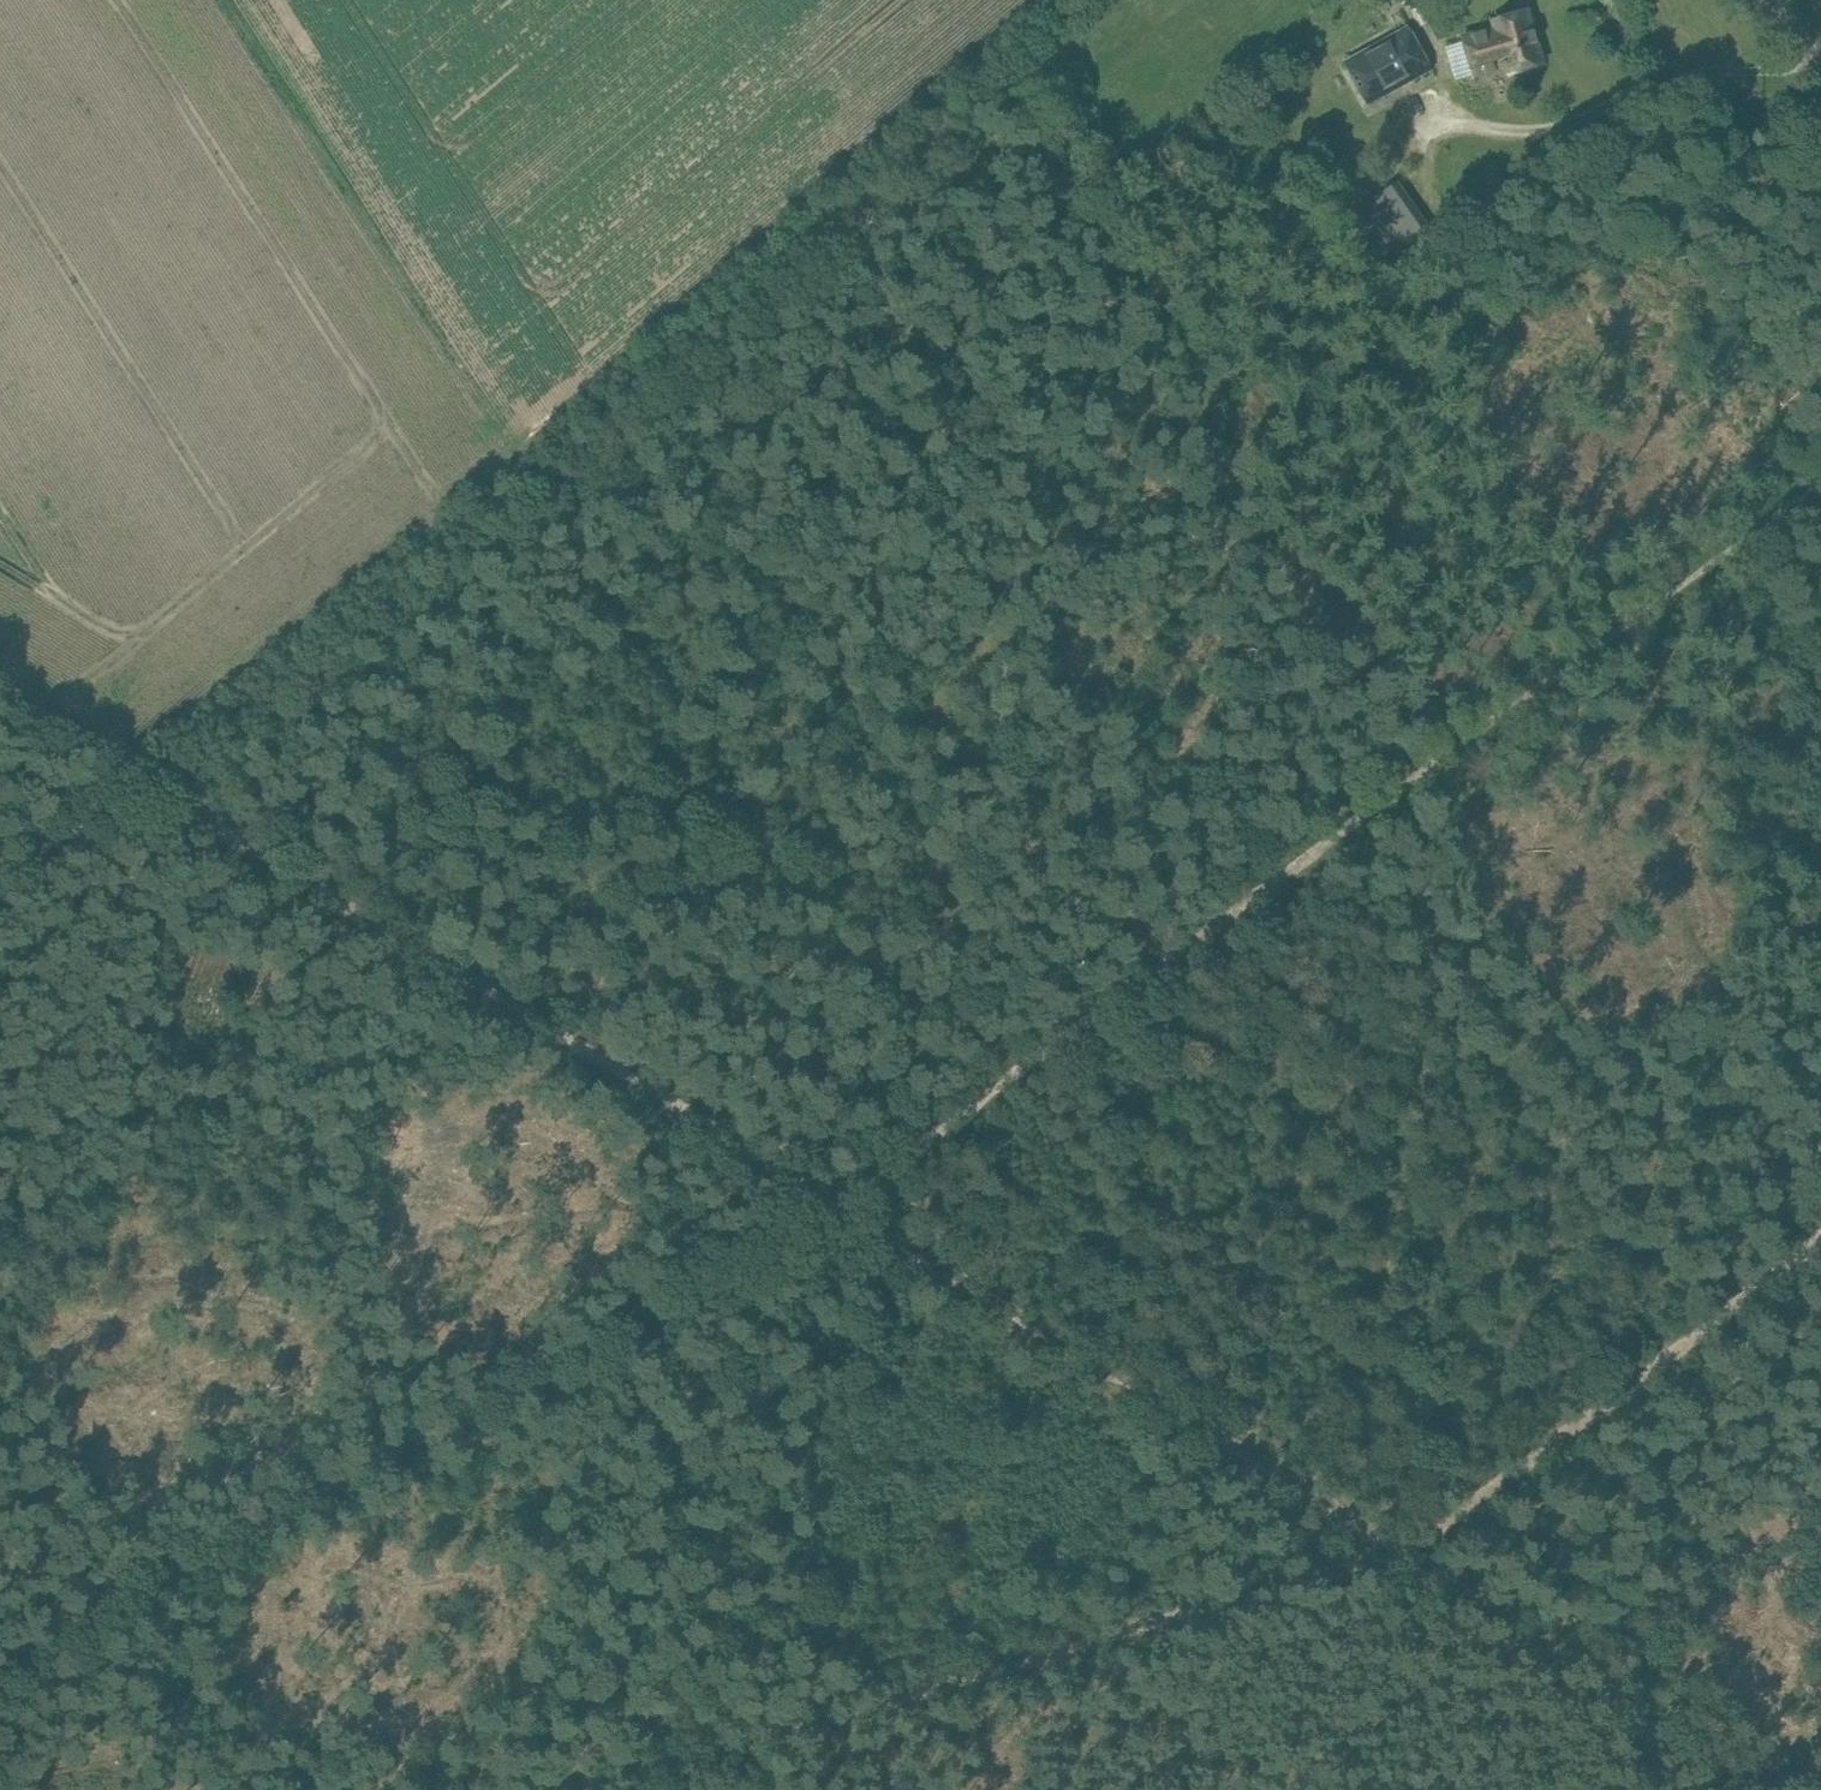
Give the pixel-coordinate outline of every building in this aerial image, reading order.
[(1506,74),(1521,69),(1544,62),(1528,10),(1505,16),(1486,22),(1488,27),(1462,36),(1474,79),(1498,72),(1492,59),(1504,56),(1505,58),(1502,61),(1506,74)] [(1432,68),(1410,28),(1345,64),(1366,104),(1432,68)] [(1373,235),(1386,249),(1392,256),(1432,228),(1399,181),(1366,207),(1381,229),(1373,235)]
